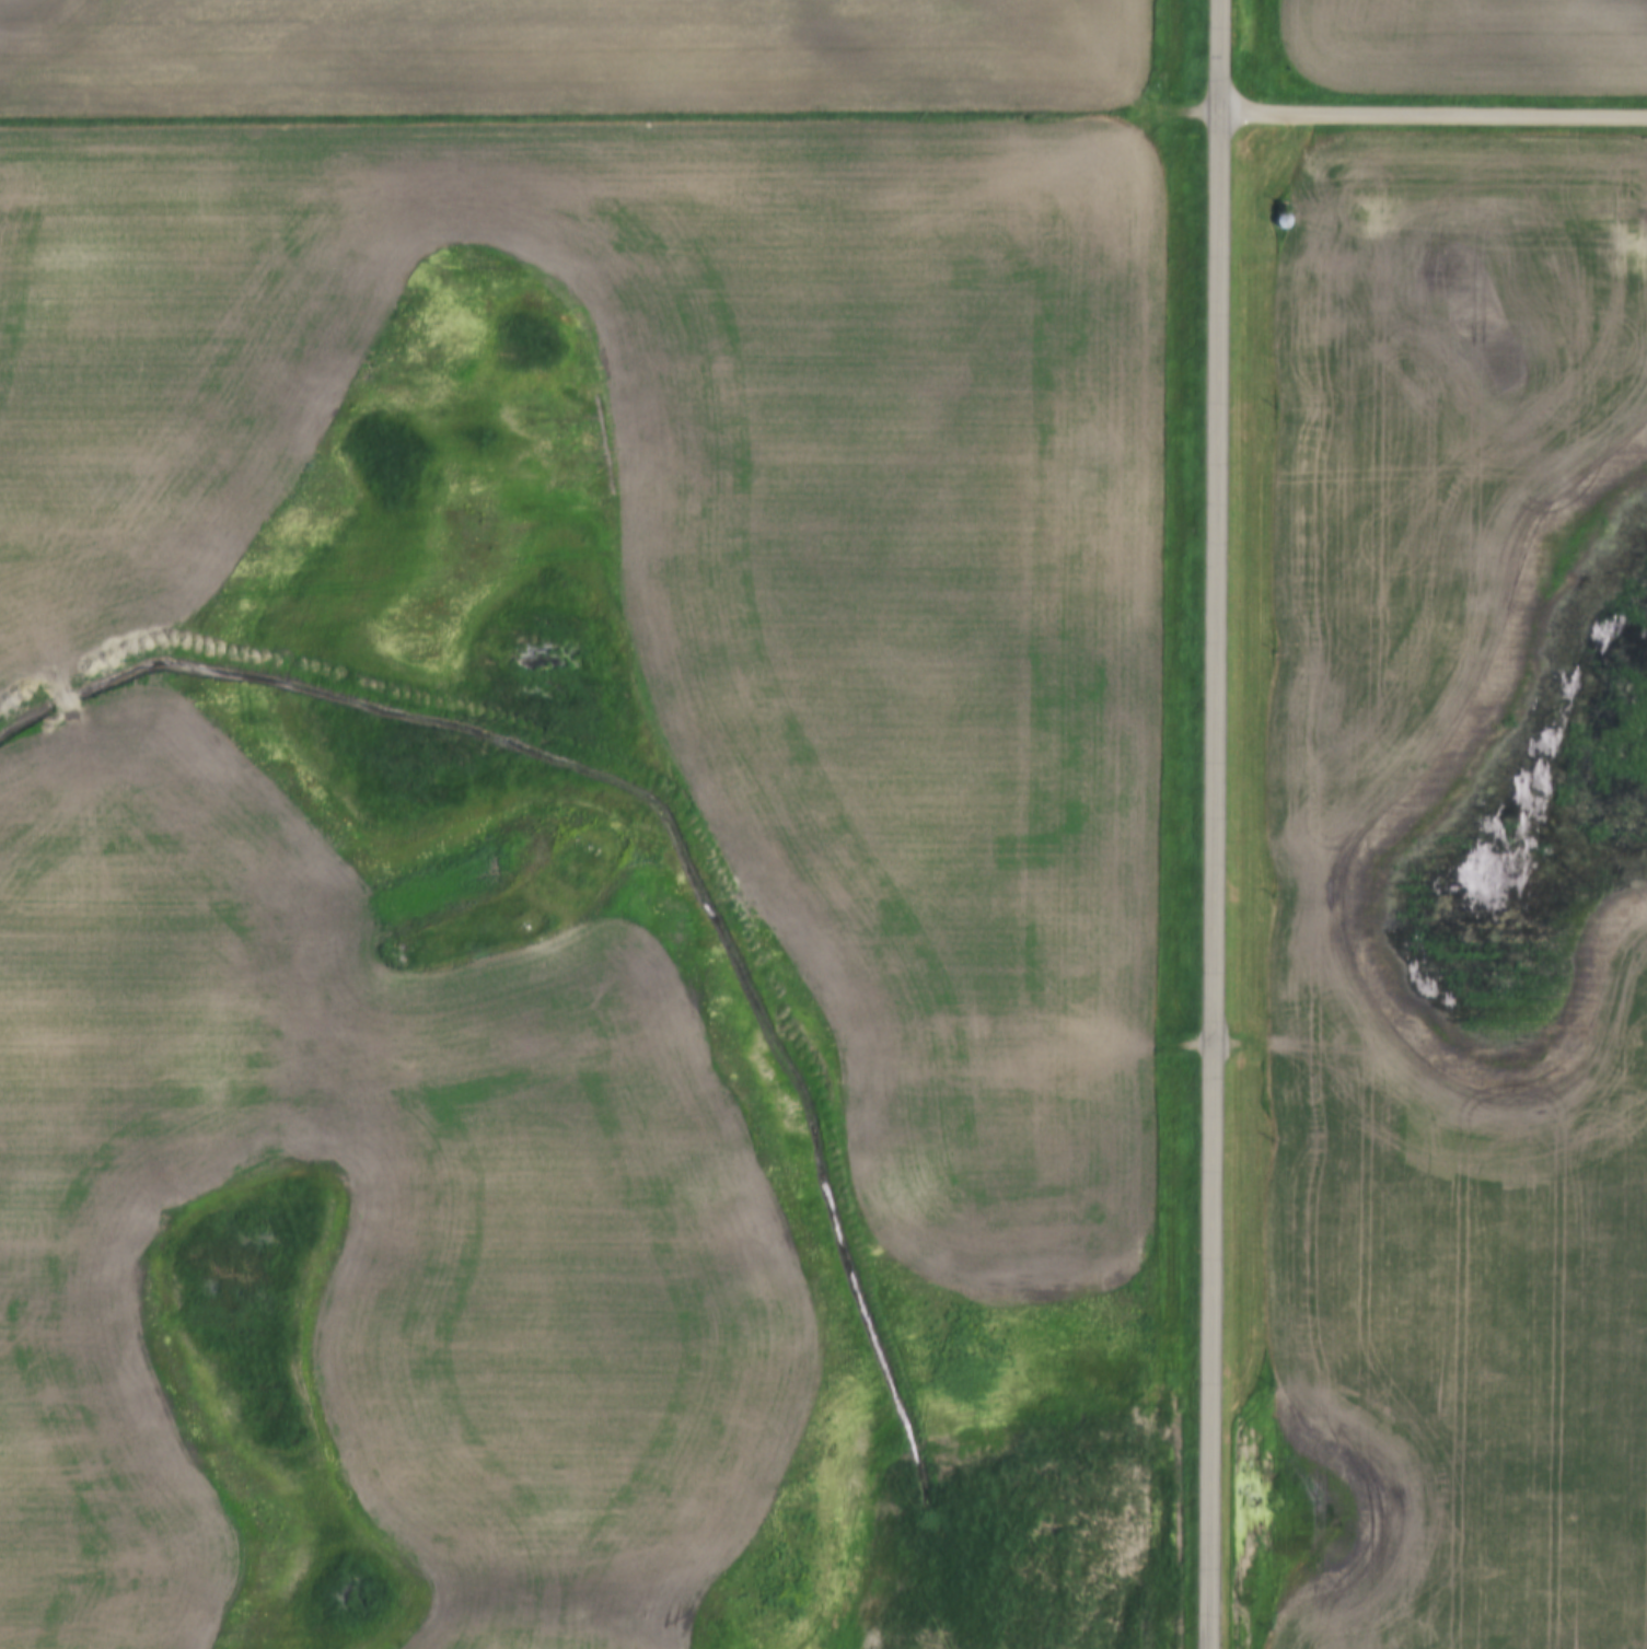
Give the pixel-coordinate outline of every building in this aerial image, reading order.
[(1274,224),(1283,231),(1288,224),(1279,217),(1274,224)]
